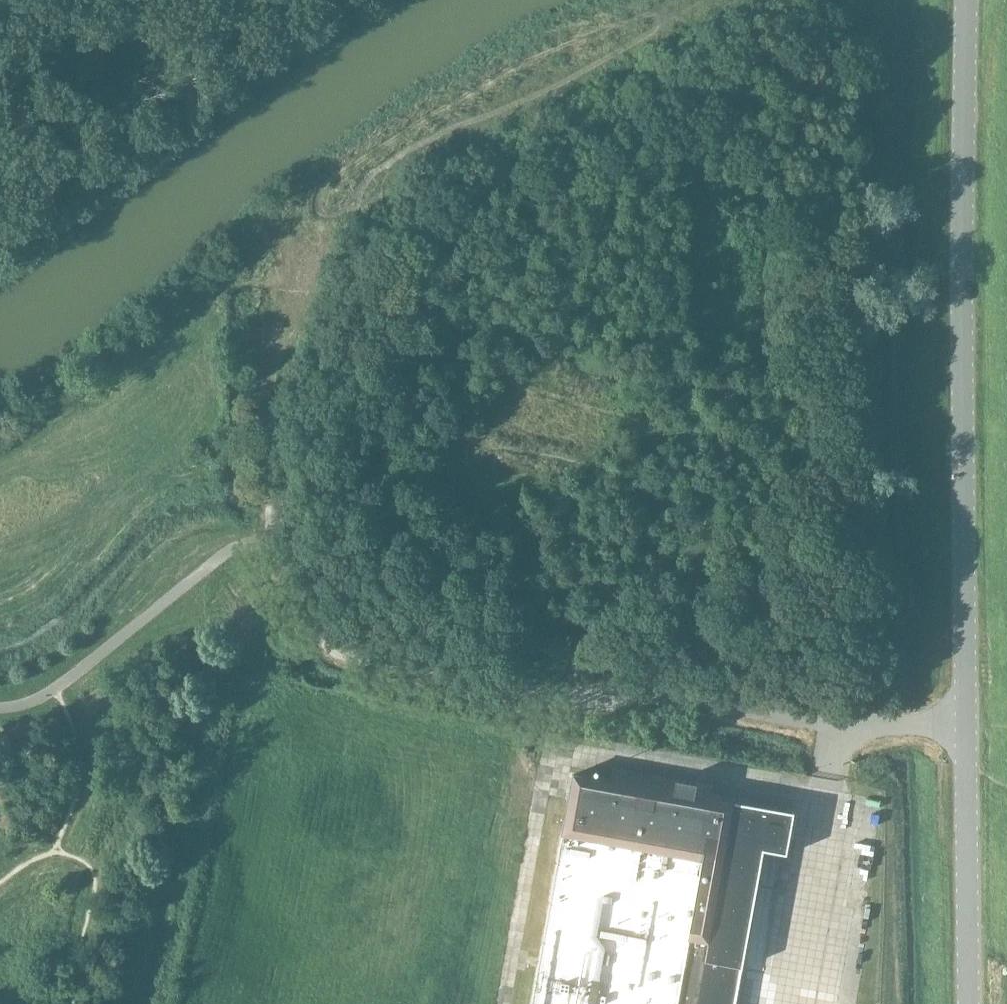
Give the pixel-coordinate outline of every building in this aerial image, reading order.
[(733,803),(694,796),(696,784),(614,769),(612,781),(572,774),(531,1003),(718,1003),(698,1000),(705,961),(741,968),(741,967),(762,850),(784,853),(786,854),(793,814),(733,803)]
